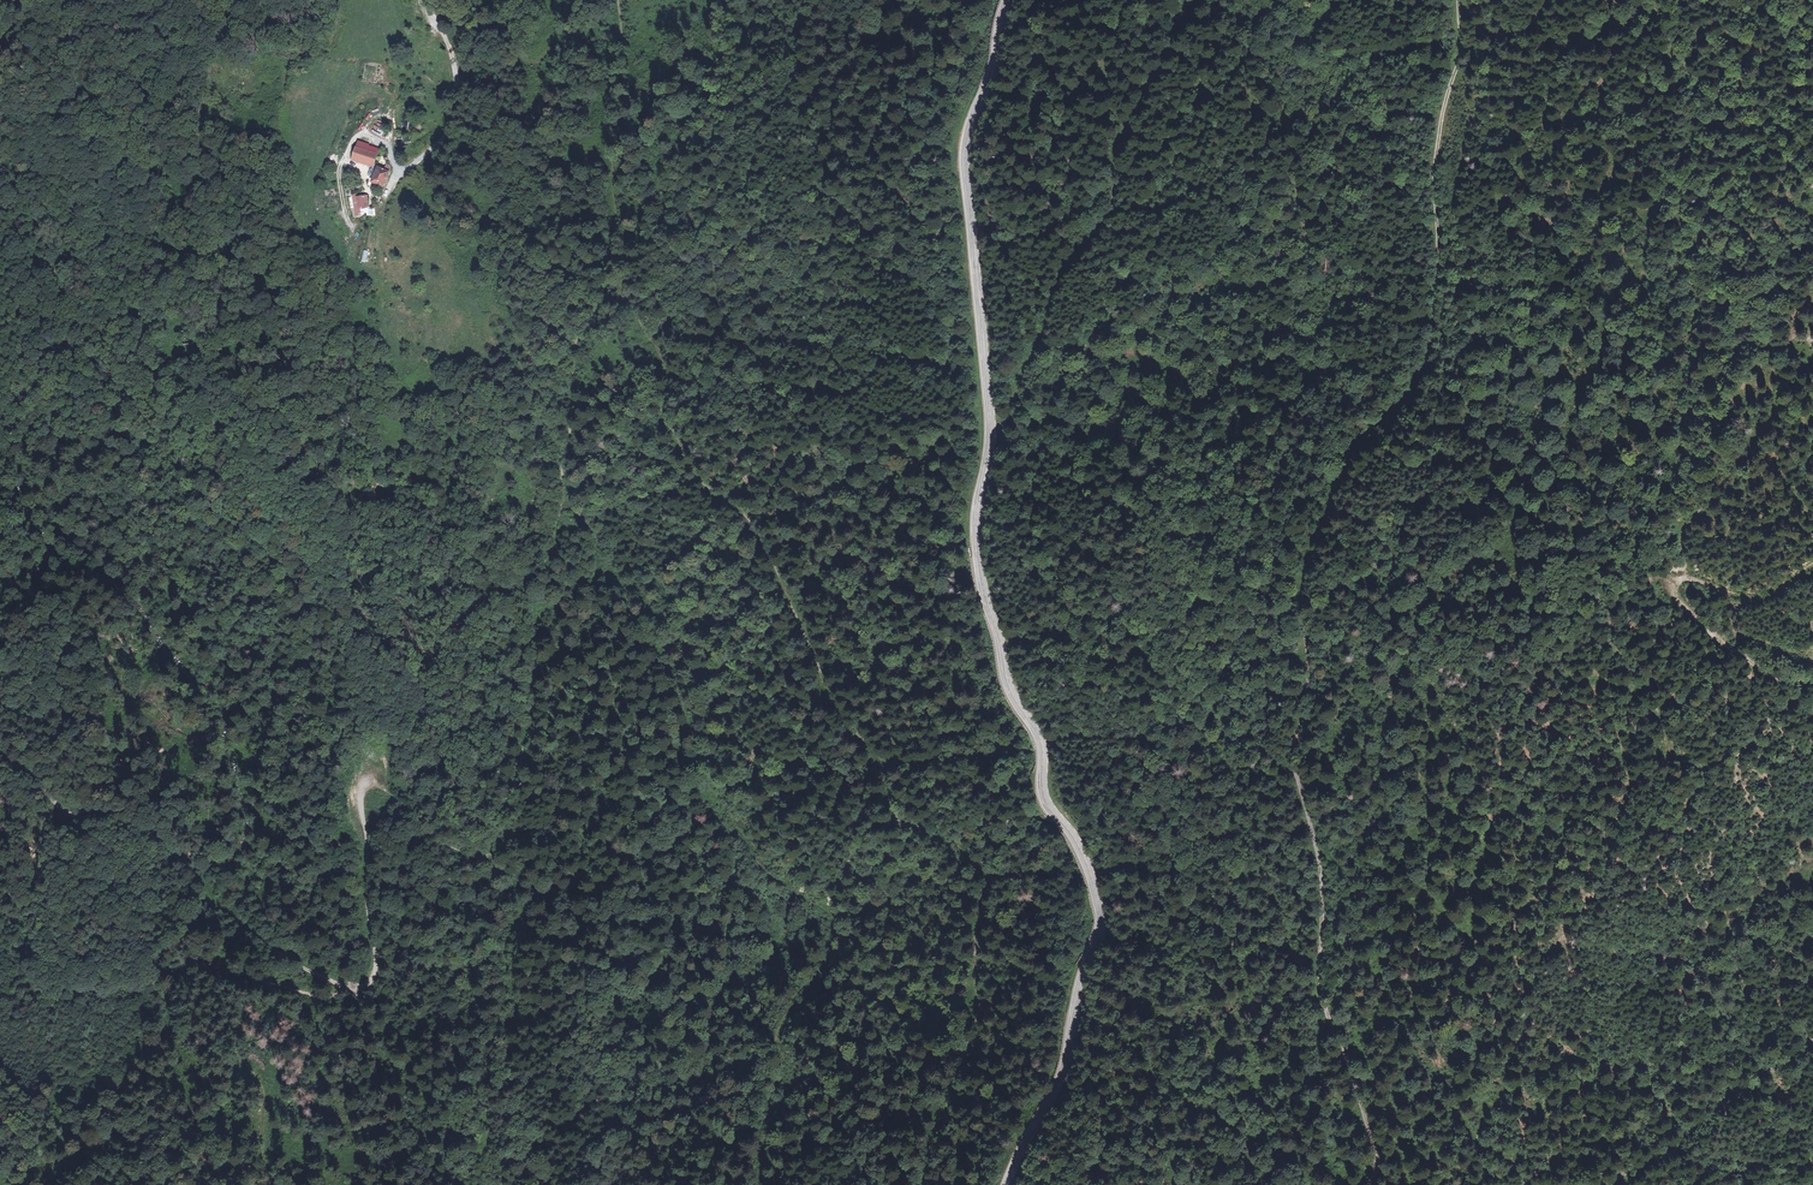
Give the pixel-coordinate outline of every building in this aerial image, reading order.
[(376,169),(379,157),(359,152),(357,164),(376,169)] [(386,191),(392,171),(381,168),(374,188),(386,191)] [(362,208),(364,200),(356,198),(354,206),(362,208)] [(179,323),(173,305),(161,308),(166,326),(179,323)] [(197,337),(194,325),(184,328),(187,340),(197,337)]
